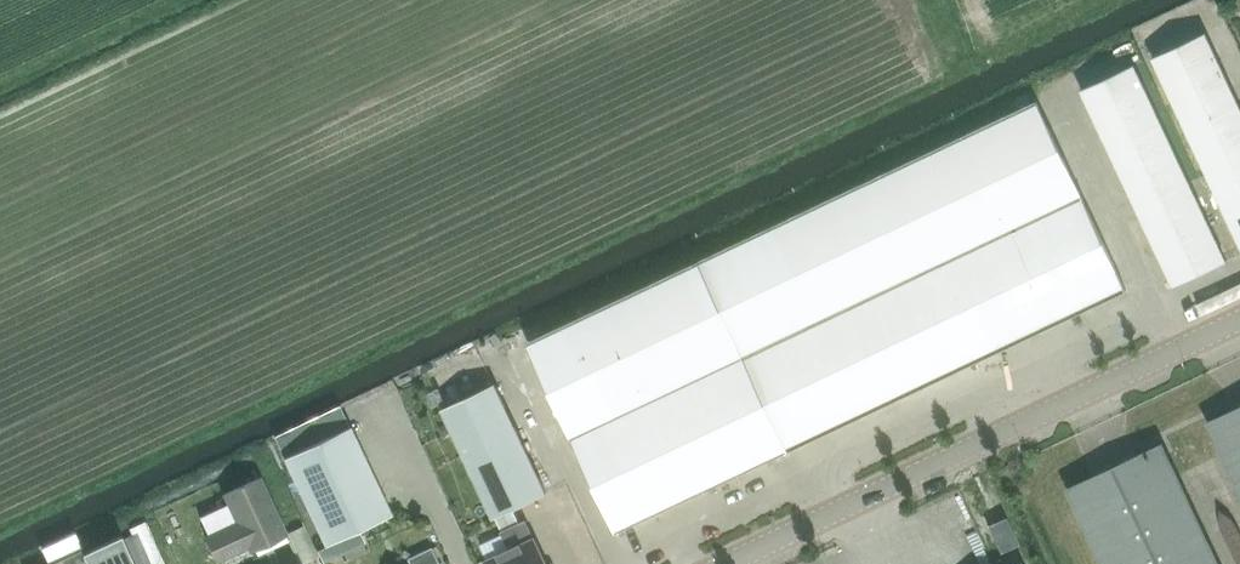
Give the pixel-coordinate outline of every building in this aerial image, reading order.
[(1206,32),(1151,57),(1239,246),(1239,104),(1206,32)] [(1134,63),(1081,88),(1174,286),(1227,261),(1134,63)] [(1039,100),(963,136),(527,342),(617,533),(791,451),(1124,292),(1082,202),(1086,200),(1039,100)] [(502,531),(519,523),(513,510),(548,494),(496,384),(443,409),(495,518),(496,518),(502,531)] [(1208,421),(1239,488),(1239,405),(1208,421)] [(285,457),(326,545),(392,514),(351,426),(285,457)] [(1067,488),(1104,563),(1220,563),(1161,443),(1067,488)] [(228,502),(199,516),(208,535),(206,536),(218,560),(249,546),(251,550),(287,533),(260,477),(224,494),(228,502)] [(1000,552),(1020,543),(1006,517),(987,525),(1000,552)] [(502,531),(501,531),(509,548),(483,560),(485,563),(549,563),(535,535),(534,536),(526,520),(519,523),(502,531)] [(136,563),(147,563),(133,533),(123,537),(136,563)] [(50,563),(136,563),(123,537),(122,534),(83,553),(81,550),(50,563)] [(432,547),(408,559),(411,563),(440,563),(432,547)]
